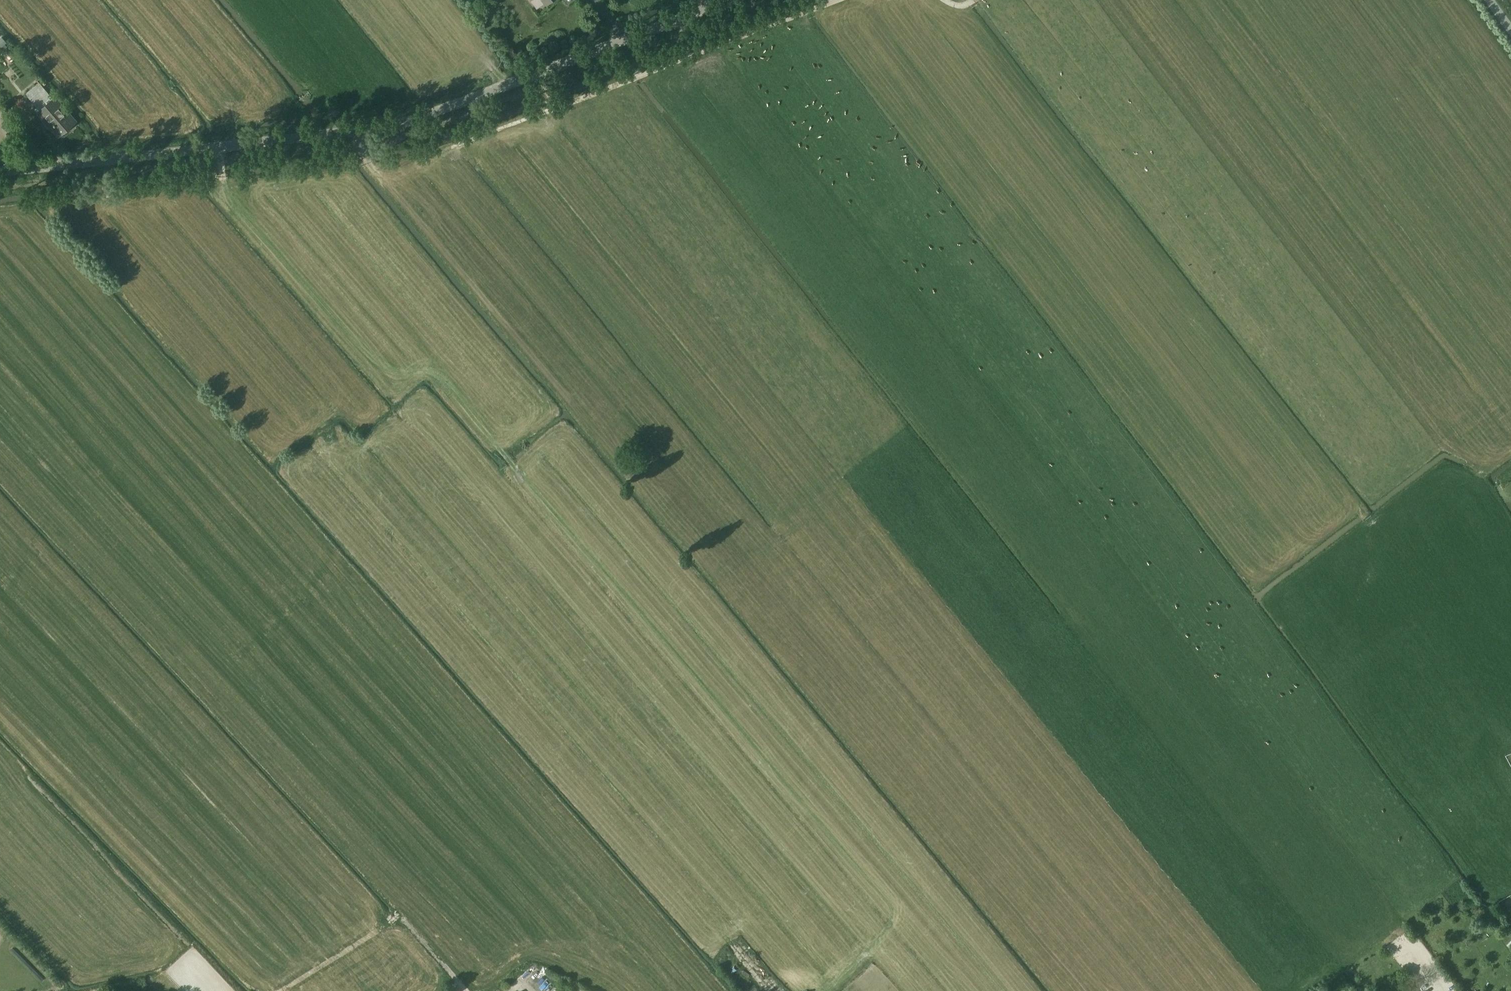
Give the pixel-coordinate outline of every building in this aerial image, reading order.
[(58,136),(76,121),(70,115),(55,97),(49,102),(35,85),(25,93),(39,110),(37,112),(52,130),(53,130),(58,136)] [(600,406),(607,400),(598,389),(591,395),(600,406)] [(611,418),(617,413),(608,402),(601,408),(611,418)] [(143,987),(144,985),(140,980),(132,987),(135,990),(146,990),(143,987)]
